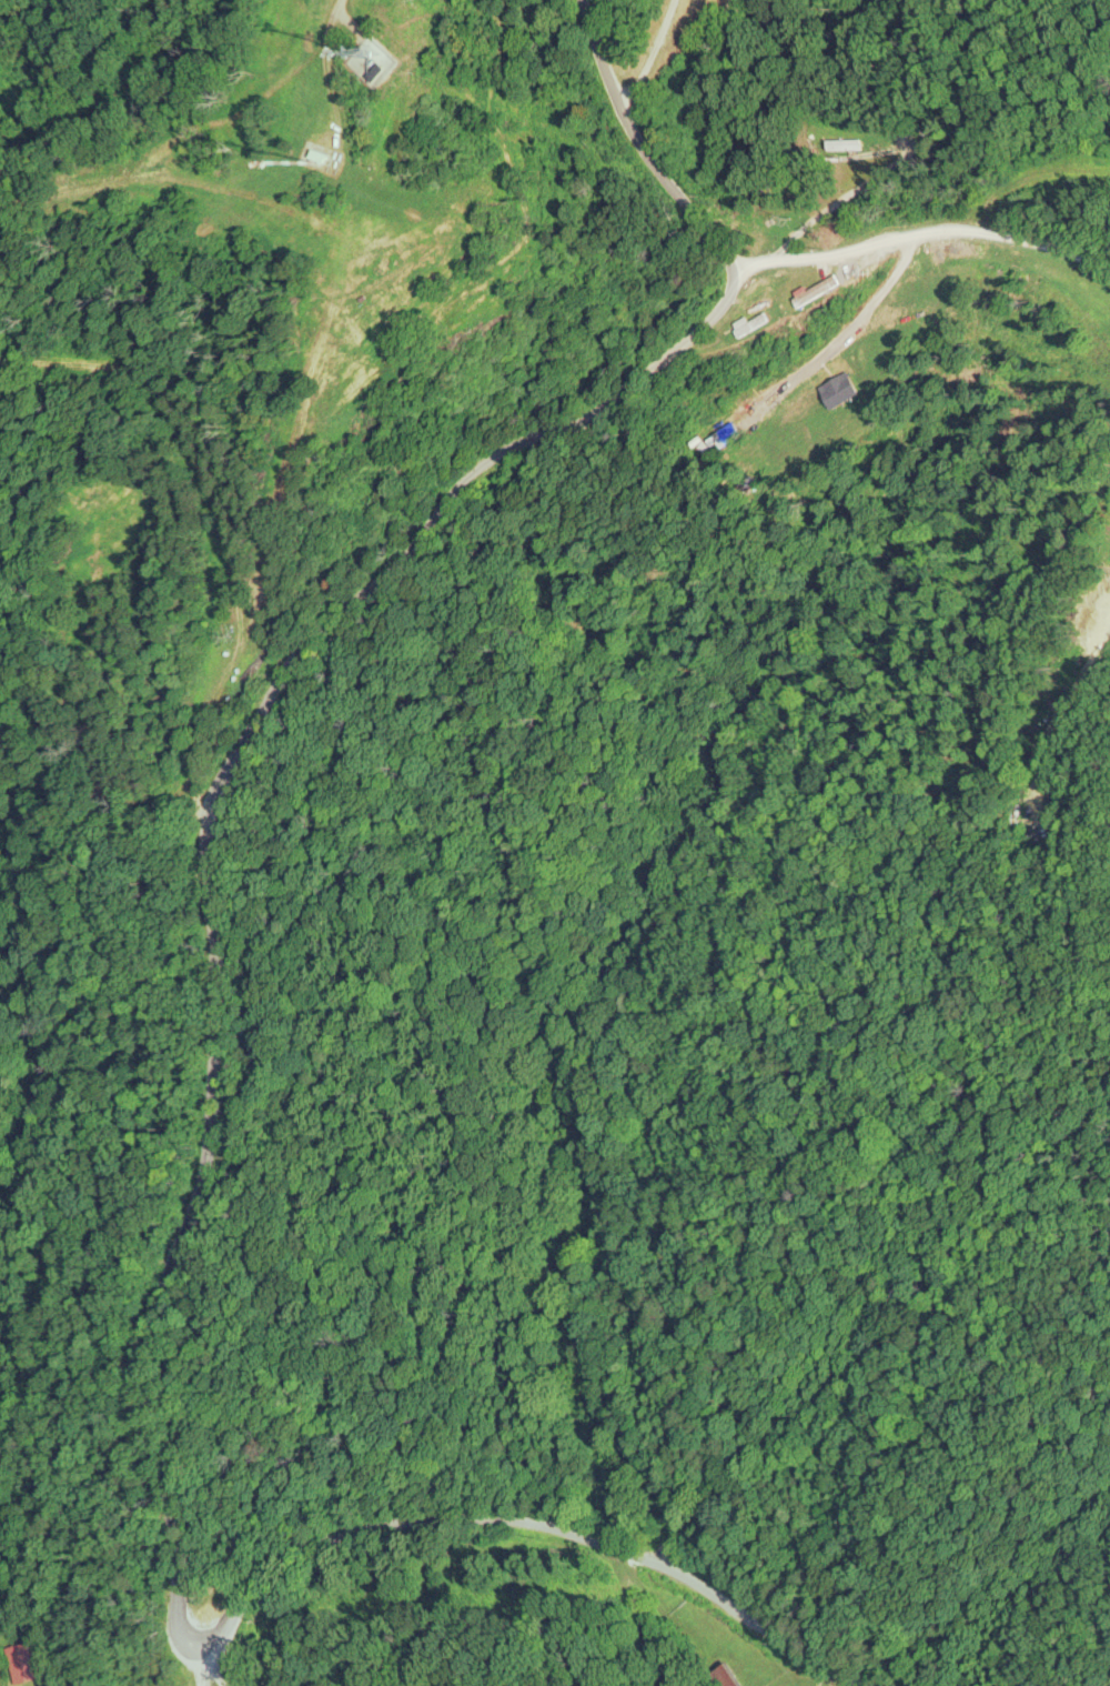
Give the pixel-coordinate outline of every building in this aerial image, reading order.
[(334,154),(320,148),(316,158),(329,164),(334,154)] [(845,285),(840,275),(797,298),(802,308),(845,285)] [(893,331),(925,316),(921,308),(889,324),(893,331)] [(752,321),(749,317),(736,324),(743,337),(773,321),(768,313),(752,321)] [(1047,830),(1050,821),(1012,810),(1010,819),(1047,830)] [(7,1648),(17,1685),(45,1677),(35,1640),(7,1648)] [(732,1661),(714,1673),(723,1685),(748,1685),(749,1685),(732,1661)]
